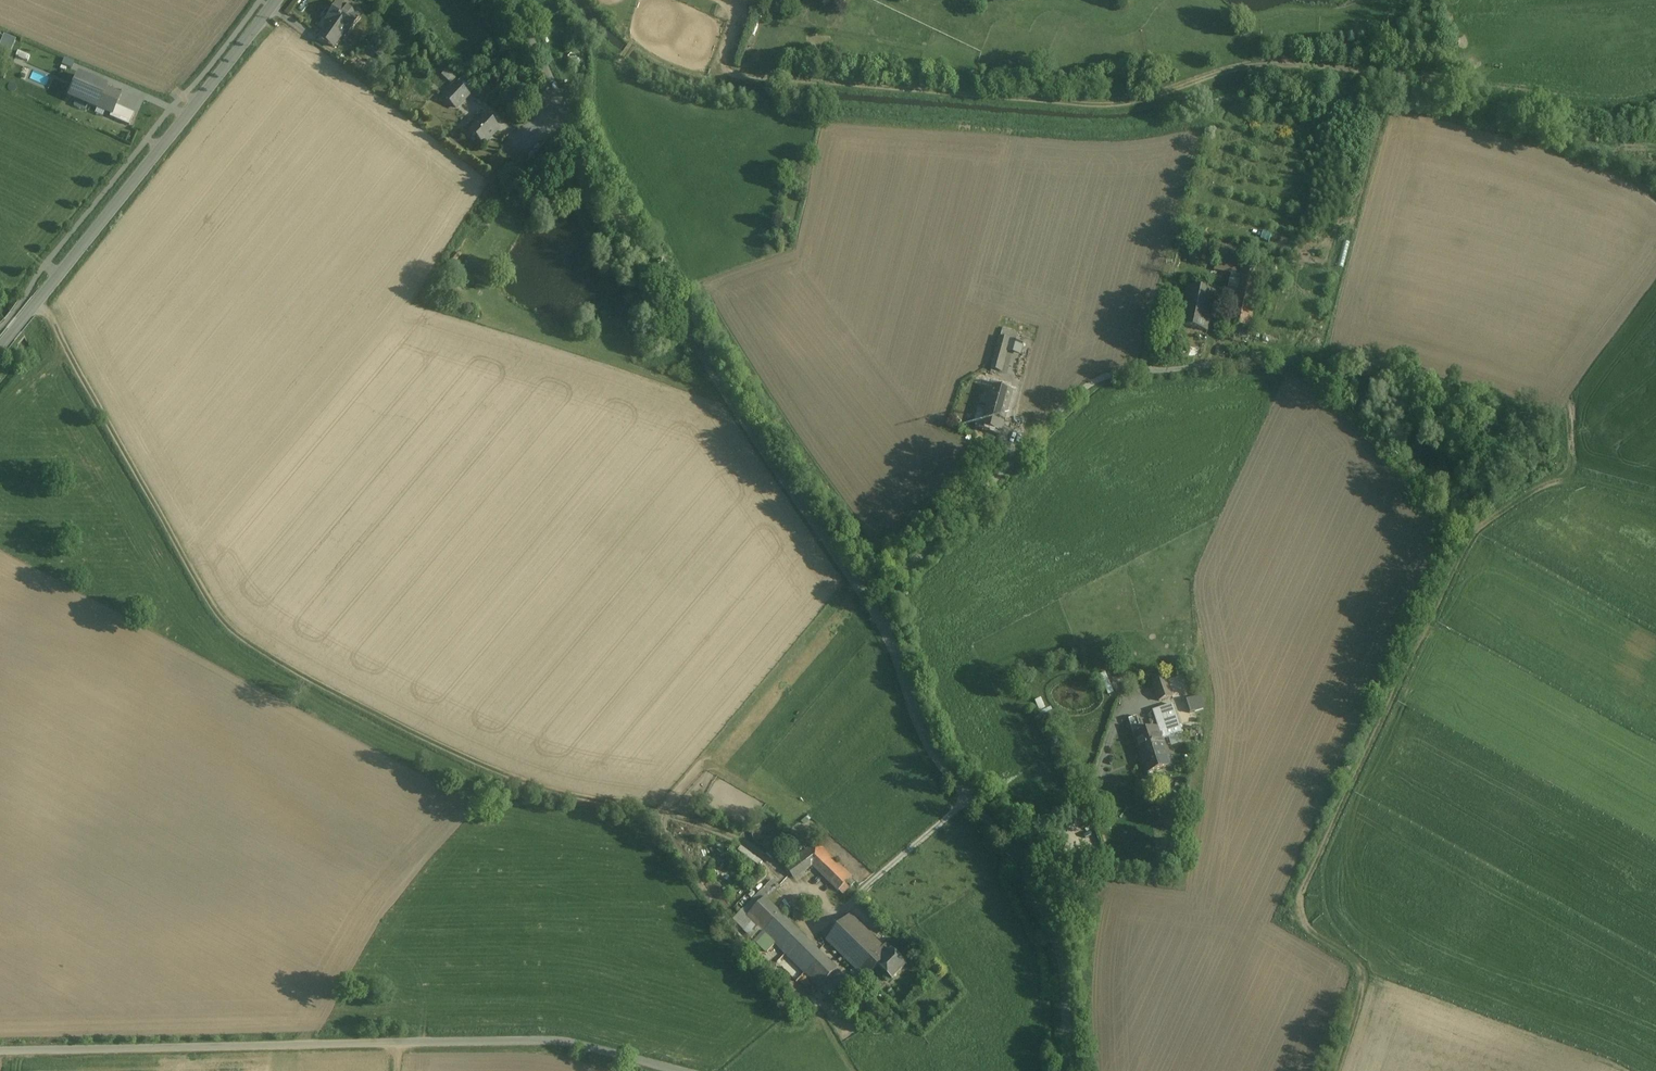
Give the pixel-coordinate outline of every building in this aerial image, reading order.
[(358,18),(338,4),(326,20),(330,23),(326,28),(338,36),(341,31),(346,34),(358,18)] [(338,36),(326,28),(319,38),(336,49),(342,39),(338,36)] [(19,42),(13,39),(8,51),(14,54),(19,42)] [(60,59),(26,44),(27,42),(20,39),(14,54),(12,59),(53,76),(60,59)] [(379,46),(373,53),(379,58),(384,50),(379,46)] [(50,77),(33,70),(29,79),(46,86),(50,77)] [(74,73),(64,98),(131,123),(135,112),(124,108),(129,94),(74,73)] [(472,91),(460,79),(455,84),(467,96),(472,91)] [(467,96),(455,84),(443,97),(456,109),(467,96)] [(497,130),(484,117),(469,133),(482,146),(497,130)] [(463,151),(449,140),(446,143),(460,154),(463,151)] [(784,237),(778,236),(776,245),(783,246),(784,237)] [(465,267),(481,276),(487,265),(471,256),(465,267)] [(1242,270),(1259,273),(1261,264),(1218,256),(1215,271),(1232,275),(1240,276),(1242,270)] [(1234,307),(1231,324),(1233,325),(1248,328),(1259,273),(1242,270),(1240,276),(1234,307)] [(1234,307),(1240,276),(1232,275),(1226,305),(1234,307)] [(1214,293),(1188,288),(1181,325),(1206,330),(1214,293)] [(1001,333),(995,356),(1004,359),(1011,335),(1001,333)] [(1004,359),(995,356),(991,369),(1001,372),(1004,359)] [(1012,392),(993,387),(985,416),(1004,421),(1012,392)] [(1004,421),(985,416),(981,430),(1000,435),(1004,421)] [(1107,672),(1101,674),(1109,695),(1115,693),(1107,672)] [(1171,697),(1167,679),(1160,680),(1164,698),(1171,697)] [(1153,682),(1159,702),(1164,700),(1159,681),(1153,682)] [(1203,696),(1187,701),(1191,713),(1207,708),(1203,696)] [(1173,705),(1128,720),(1138,748),(1163,740),(1161,732),(1163,731),(1166,739),(1182,734),(1173,705)] [(1056,716),(1053,718),(1051,713),(1044,717),(1051,732),(1061,727),(1056,716)] [(1163,740),(1138,748),(1146,774),(1172,766),(1163,740)] [(852,878),(817,843),(784,866),(793,879),(813,865),(839,891),(843,887),(852,878)] [(760,879),(745,867),(738,876),(753,889),(760,879)] [(843,887),(839,891),(843,895),(847,891),(843,887)] [(837,970),(770,904),(753,922),(757,926),(805,974),(820,988),(837,970)] [(883,948),(851,916),(834,934),(827,941),(848,961),(866,979),(877,967),(878,967),(892,951),(886,945),(883,948)] [(805,974),(757,926),(749,935),(796,982),(805,974)] [(829,929),(822,936),(827,940),(827,941),(834,934),(829,929)] [(907,965),(892,951),(878,967),(892,980),(907,965)] [(862,995),(858,991),(853,995),(858,1000),(862,995)]
